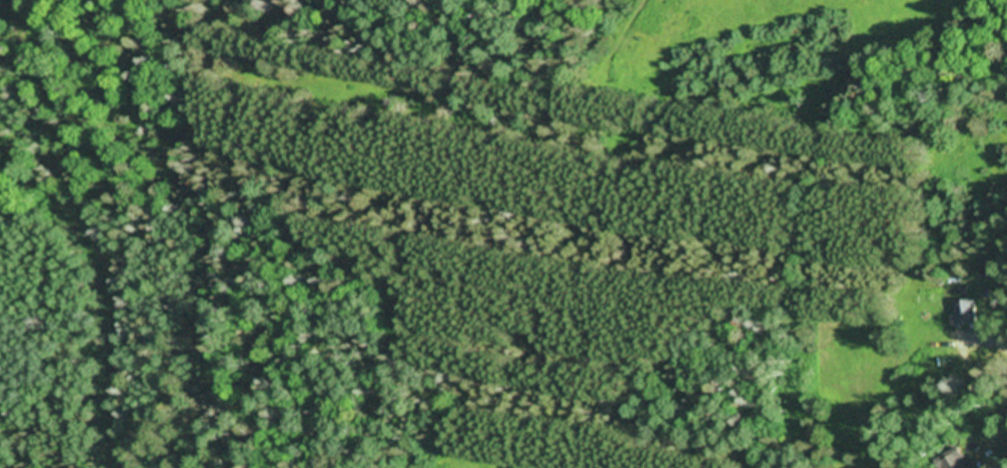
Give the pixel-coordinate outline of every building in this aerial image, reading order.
[(961,455),(943,464),(945,467),(967,467),(961,455)]
